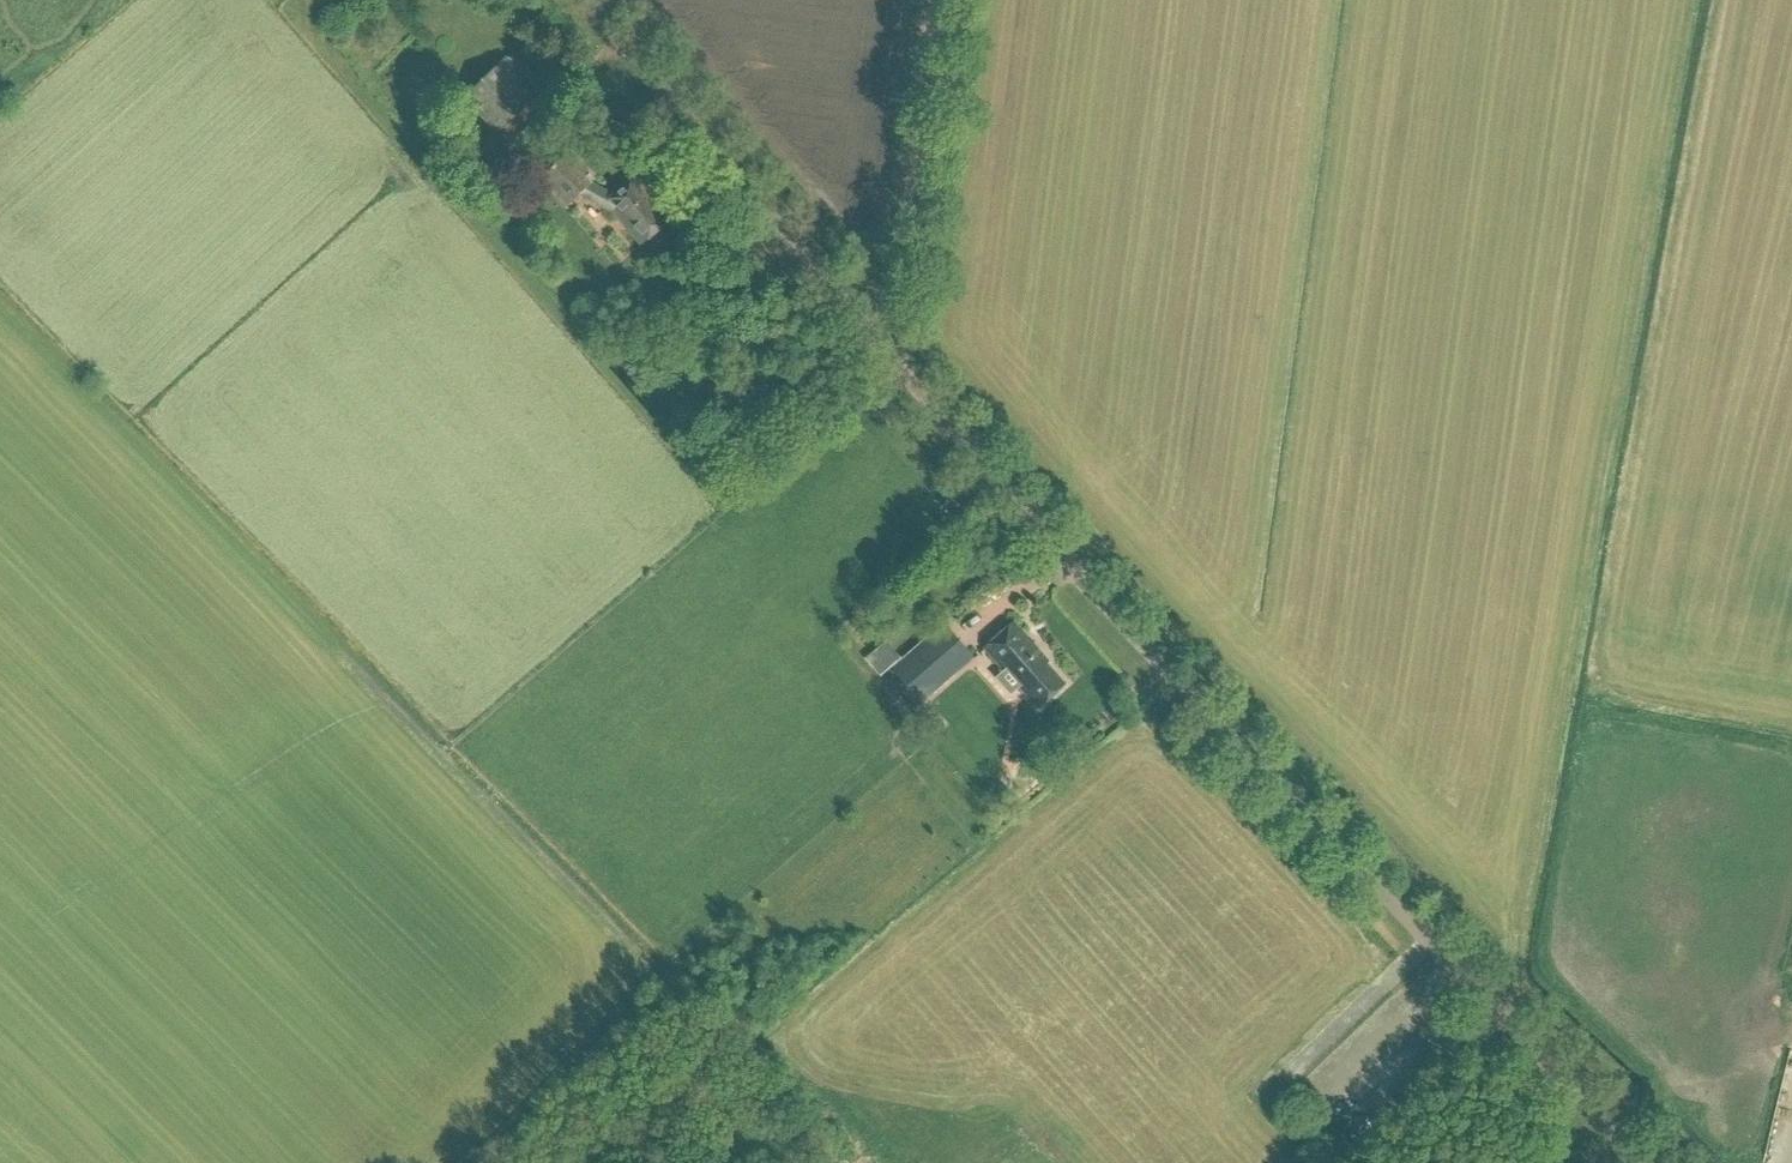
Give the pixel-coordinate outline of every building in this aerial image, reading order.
[(500,135),(543,93),(510,59),(467,100),(500,135)] [(595,184),(598,180),(569,153),(544,180),(571,207),(582,196),(614,212),(640,243),(671,216),(655,197),(656,196),(637,173),(612,193),(595,184)] [(904,660),(890,643),(869,661),(883,678),(894,669),(925,705),(978,660),(946,623),(904,660)] [(1009,623),(1001,630),(980,649),(1001,672),(1003,671),(1016,685),(1014,687),(1034,709),(1061,685),(1042,663),(1044,662),(1026,642),(1024,643),(1020,639),(1022,638),(1009,623)] [(1787,1063),(1768,1162),(1791,1162),(1791,1064),(1787,1063)] [(1405,1105),(1417,1094),(1408,1085),(1396,1096),(1405,1105)]
